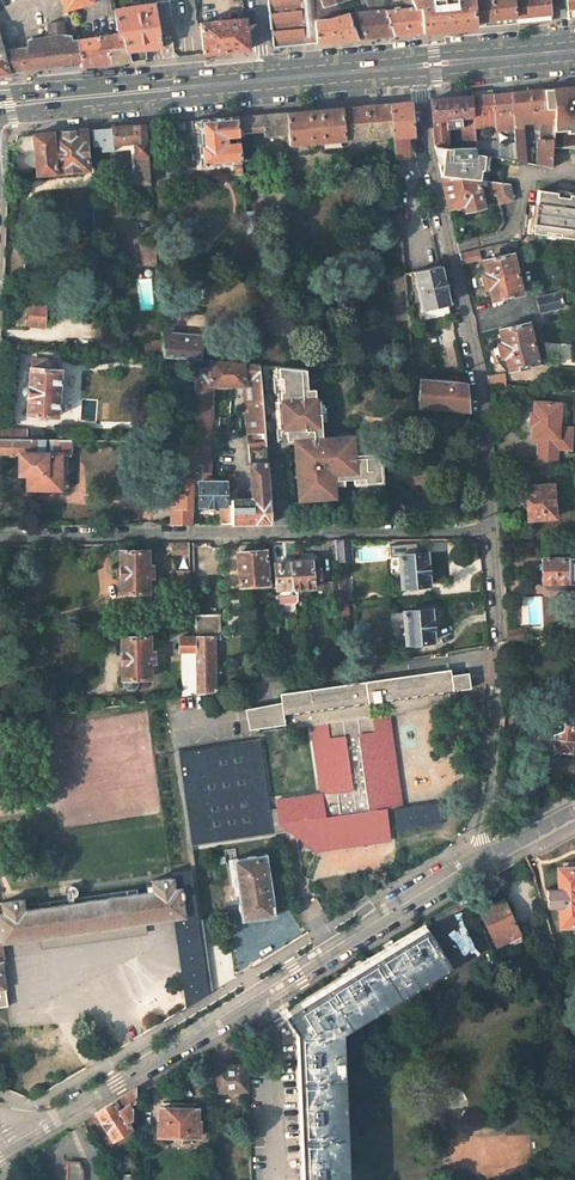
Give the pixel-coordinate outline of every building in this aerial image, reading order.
[(92,2),(91,0),(60,0),(64,9),(92,2)] [(272,47),(314,43),(311,0),(267,0),(272,47)] [(314,43),(392,35),(384,11),(385,11),(383,0),(365,0),(368,12),(357,13),(343,14),(342,11),(338,11),(336,4),(348,0),(311,0),(314,43)] [(365,0),(360,0),(359,0),(360,8),(356,9),(357,13),(368,12),(365,0)] [(393,10),(385,11),(384,11),(392,35),(422,32),(418,8),(413,8),(410,0),(403,0),(405,8),(399,9),(398,7),(393,8),(393,10)] [(413,8),(418,8),(422,32),(474,27),(473,21),(470,2),(469,0),(410,0),(413,8)] [(513,0),(512,0),(486,0),(470,2),(473,21),(483,20),(490,19),(491,25),(514,23),(513,0)] [(513,0),(514,23),(524,22),(551,20),(549,0),(516,0),(513,0)] [(566,18),(574,17),(574,0),(564,0),(566,18)] [(157,48),(151,4),(112,9),(115,34),(117,34),(126,61),(143,59),(142,49),(157,48)] [(248,48),(244,16),(199,22),(203,53),(248,48)] [(47,21),(48,34),(29,38),(25,41),(25,42),(20,42),(21,47),(10,48),(1,49),(7,72),(14,70),(19,68),(80,61),(76,40),(74,34),(69,35),(61,33),(59,19),(47,21)] [(115,34),(79,38),(78,29),(72,30),(74,34),(76,40),(80,61),(81,65),(126,61),(117,34),(115,34)] [(557,88),(559,109),(553,109),(551,147),(574,147),(574,86),(557,88)] [(557,88),(542,90),(544,110),(553,109),(559,109),(557,88)] [(524,147),(522,123),(543,121),(542,137),(538,137),(537,165),(550,168),(551,147),(553,109),(544,110),(542,90),(510,93),(515,144),(516,161),(532,164),(531,147),(524,147)] [(509,159),(508,145),(515,144),(510,93),(492,94),(495,126),(496,142),(497,157),(509,159)] [(473,127),(495,126),(492,94),(471,97),(473,127)] [(471,97),(431,100),(434,146),(444,148),(447,149),(446,130),(460,129),(462,141),(465,144),(475,143),(473,127),(471,97)] [(408,159),(406,136),(413,135),(409,102),(389,103),(392,136),(394,160),(408,159)] [(289,135),(290,145),(392,136),(389,103),(238,117),(239,128),(250,127),(251,130),(265,130),(265,136),(289,135)] [(199,167),(234,164),(235,177),(242,176),(239,128),(238,117),(199,120),(200,135),(201,145),(198,145),(199,167)] [(191,121),(192,135),(200,135),(199,120),(191,121)] [(164,132),(185,130),(184,122),(164,123),(164,132)] [(101,146),(134,143),(136,171),(129,172),(131,186),(151,183),(146,125),(133,126),(133,125),(111,127),(111,128),(100,129),(101,146)] [(85,131),(20,136),(17,139),(18,168),(35,166),(37,175),(88,170),(85,131)] [(497,157),(496,142),(475,143),(475,146),(476,153),(482,154),(487,155),(497,157)] [(438,164),(443,164),(444,148),(434,146),(438,164)] [(438,164),(441,175),(476,179),(478,179),(479,169),(481,169),(482,154),(476,153),(475,146),(447,149),(444,148),(443,164),(438,164)] [(441,175),(448,208),(463,205),(464,210),(469,210),(470,211),(479,209),(478,207),(482,207),(476,179),(441,175)] [(488,181),(491,194),(496,193),(494,181),(488,181)] [(511,200),(507,183),(494,181),(496,193),(499,203),(511,200)] [(574,238),(574,195),(569,194),(568,200),(555,198),(556,193),(537,190),(535,205),(531,205),(530,215),(529,224),(533,225),(532,233),(574,238)] [(531,235),(532,233),(533,225),(529,224),(530,215),(519,213),(516,233),(531,235)] [(155,243),(140,245),(142,265),(157,264),(155,243)] [(461,263),(479,259),(477,249),(459,253),(461,263)] [(491,300),(520,294),(511,254),(482,261),(484,274),(481,275),(484,289),(488,288),(491,300)] [(412,271),(421,309),(448,302),(440,265),(412,271)] [(562,306),(558,294),(536,298),(539,312),(562,306)] [(17,326),(43,328),(44,321),(45,309),(45,306),(27,305),(27,310),(18,310),(17,326)] [(536,363),(526,323),(498,330),(501,343),(497,343),(500,358),(504,357),(507,370),(536,363)] [(197,359),(198,340),(163,337),(164,357),(179,358),(192,359),(197,359)] [(54,415),(57,369),(53,368),(53,358),(29,357),(29,367),(27,367),(24,412),(54,415)] [(178,368),(184,369),(184,380),(192,380),(192,368),(192,359),(179,358),(178,368)] [(197,506),(219,506),(220,524),(270,523),(263,430),(257,364),(206,360),(206,368),(192,368),(192,380),(192,441),(191,501),(197,501),(197,506)] [(302,368),(257,364),(263,430),(283,428),(285,444),(292,443),(293,461),(294,461),(300,461),(301,473),(296,473),(298,499),(322,497),(322,491),(333,490),(332,483),(332,479),(352,477),(362,476),(363,480),(379,479),(377,451),(352,453),(351,444),(345,444),(345,434),(320,436),(317,412),(314,412),(312,387),(304,388),(302,368)] [(505,386),(504,375),(486,376),(488,385),(505,386)] [(433,407),(468,410),(466,382),(420,378),(418,401),(433,402),(433,407)] [(539,443),(538,460),(557,462),(558,448),(571,449),(572,428),(559,427),(561,403),(534,401),(534,413),(531,412),(530,425),(533,425),(532,437),(539,437),(549,437),(548,443),(539,443)] [(40,429),(0,428),(0,439),(40,440),(40,429)] [(68,456),(79,456),(79,440),(40,440),(0,439),(0,454),(17,455),(17,475),(25,475),(25,490),(58,490),(58,488),(68,488),(68,456)] [(174,441),(173,507),(168,507),(168,525),(191,524),(191,501),(192,441),(174,441)] [(557,462),(538,460),(540,485),(551,484),(559,483),(557,462)] [(541,519),(554,517),(551,484),(540,485),(538,485),(536,483),(527,484),(526,486),(524,486),(525,497),(523,498),(522,500),(523,507),(524,508),(526,508),(527,520),(529,519),(532,522),(539,521),(541,519)] [(460,500),(458,500),(457,500),(454,502),(453,505),(454,507),(455,510),(457,511),(460,511),(462,510),(463,509),(465,506),(465,504),(463,501),(460,500)] [(336,560),(349,559),(348,540),(334,541),(336,560)] [(274,590),(291,589),(289,556),(294,556),(294,554),(293,541),(283,541),(284,558),(272,559),(274,590)] [(165,543),(165,564),(188,564),(188,543),(165,543)] [(387,557),(396,556),(414,554),(414,543),(386,545),(387,557)] [(146,591),(146,550),(119,551),(119,566),(113,566),(113,577),(119,577),(119,592),(146,591)] [(264,550),(236,553),(238,586),(266,583),(264,550)] [(311,579),(319,578),(317,558),(316,555),(314,554),(312,553),(294,554),(294,556),(289,556),(291,589),(312,586),(311,579)] [(414,554),(396,556),(399,587),(426,584),(423,553),(414,554)] [(574,558),(540,559),(541,581),(544,581),(544,587),(546,589),(562,588),(565,586),(566,581),(568,581),(568,582),(574,581),(574,558)] [(345,603),(343,577),(337,577),(337,581),(339,598),(339,604),(345,603)] [(188,580),(176,581),(176,599),(188,599),(188,580)] [(337,581),(325,582),(327,599),(339,598),(337,581)] [(431,641),(428,610),(402,612),(405,643),(431,641)] [(194,638),(194,693),(213,690),(212,638),(217,638),(217,616),(193,616),(194,638)] [(527,639),(525,628),(507,630),(509,642),(527,639)] [(147,637),(120,638),(120,679),(121,679),(121,685),(125,689),(132,689),(135,686),(135,679),(147,679),(147,664),(152,663),(152,653),(147,652),(147,637)] [(178,651),(180,652),(180,696),(194,693),(194,638),(178,638),(178,651)] [(280,669),(259,673),(260,683),(281,680),(280,669)] [(448,677),(448,672),(280,696),(281,704),(244,711),(247,732),(284,727),(285,729),(288,729),(310,725),(325,723),(372,716),(387,714),(452,704),(451,692),(468,690),(466,674),(448,677)] [(372,716),(374,731),(389,729),(387,714),(372,716)] [(312,740),(319,795),(274,802),(277,824),(292,822),(294,837),(325,833),(341,831),(343,846),(358,844),(356,829),(371,827),(373,842),(388,840),(384,807),(383,793),(397,791),(393,760),(378,762),(377,747),(391,745),(389,729),(374,731),(372,716),(325,723),(326,738),(312,740)] [(553,732),(552,752),(574,753),(574,717),(563,716),(563,718),(550,717),(549,731),(553,732)] [(312,740),(326,738),(325,723),(310,725),(312,740)] [(391,745),(377,747),(378,762),(393,760),(391,745)] [(399,806),(397,791),(383,793),(384,807),(399,806)] [(371,827),(356,829),(358,844),(373,842),(371,827)] [(327,848),(343,846),(341,831),(325,833),(327,848)] [(325,833),(294,837),(311,851),(327,848),(325,833)] [(269,912),(261,858),(235,862),(243,915),(269,912)] [(556,870),(557,893),(553,894),(554,905),(557,905),(558,926),(574,926),(574,869),(556,870)] [(184,916),(181,897),(185,896),(184,890),(180,890),(180,887),(174,887),(172,879),(150,881),(151,891),(136,893),(136,890),(40,904),(40,908),(25,910),(23,900),(1,903),(3,914),(0,915),(0,963),(2,962),(0,945),(184,916)] [(503,900),(479,912),(495,946),(519,935),(503,900)] [(431,925),(290,1013),(300,1030),(301,1050),(307,1179),(349,1179),(343,1032),(454,963),(431,925)] [(243,1039),(244,1050),(260,1050),(259,1039),(243,1039)] [(214,1070),(215,1092),(246,1091),(245,1065),(226,1066),(226,1069),(214,1070)] [(135,1088),(95,1113),(112,1140),(130,1130),(128,1126),(134,1122),(135,1100),(135,1088)] [(157,1120),(157,1135),(198,1136),(198,1121),(196,1121),(196,1109),(184,1109),(184,1103),(173,1103),(173,1109),(159,1108),(159,1120),(157,1120)] [(66,1163),(66,1179),(82,1179),(82,1174),(79,1163),(66,1163)]
